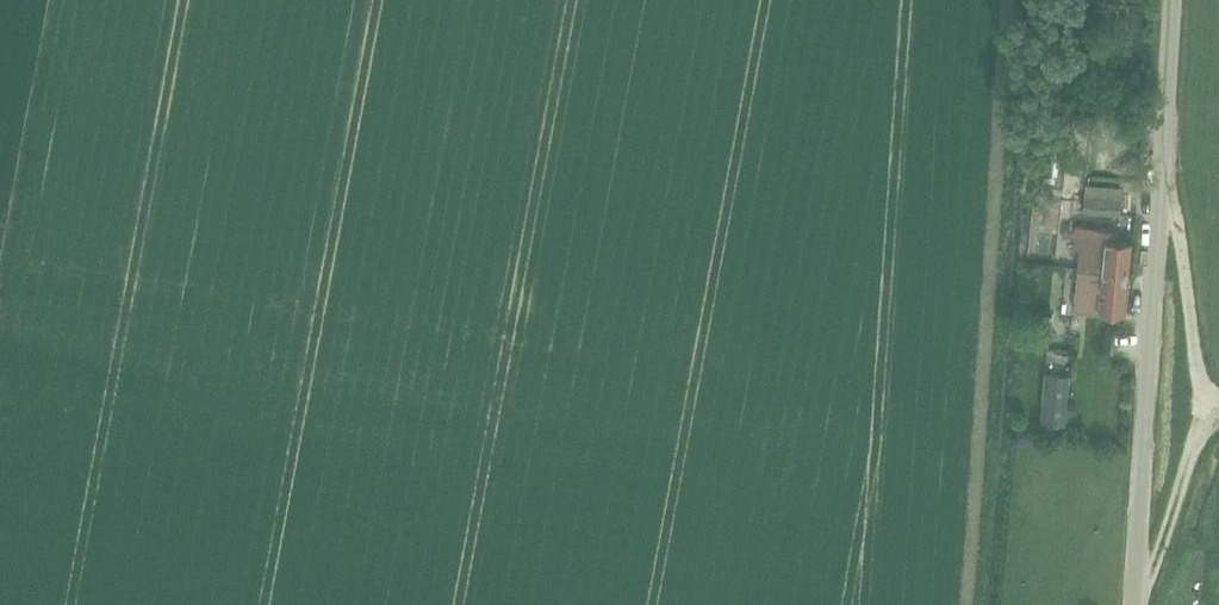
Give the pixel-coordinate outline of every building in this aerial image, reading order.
[(1050,127),(1049,141),(1069,143),(1071,129),(1050,127)] [(1040,154),(1039,162),(1052,163),(1052,155),(1040,154)] [(1039,162),(1038,173),(1051,174),(1052,163),(1039,162)] [(1123,200),(1088,196),(1085,196),(1084,203),(1084,212),(1122,215),(1123,200)] [(1076,225),(1074,248),(1080,249),(1078,269),(1089,269),(1089,272),(1086,310),(1097,311),(1127,313),(1130,275),(1132,242),(1118,241),(1119,228),(1104,227),(1076,225)] [(1040,313),(1039,325),(1050,326),(1051,314),(1040,313)] [(1042,421),(1065,423),(1069,372),(1046,370),(1042,421)]
